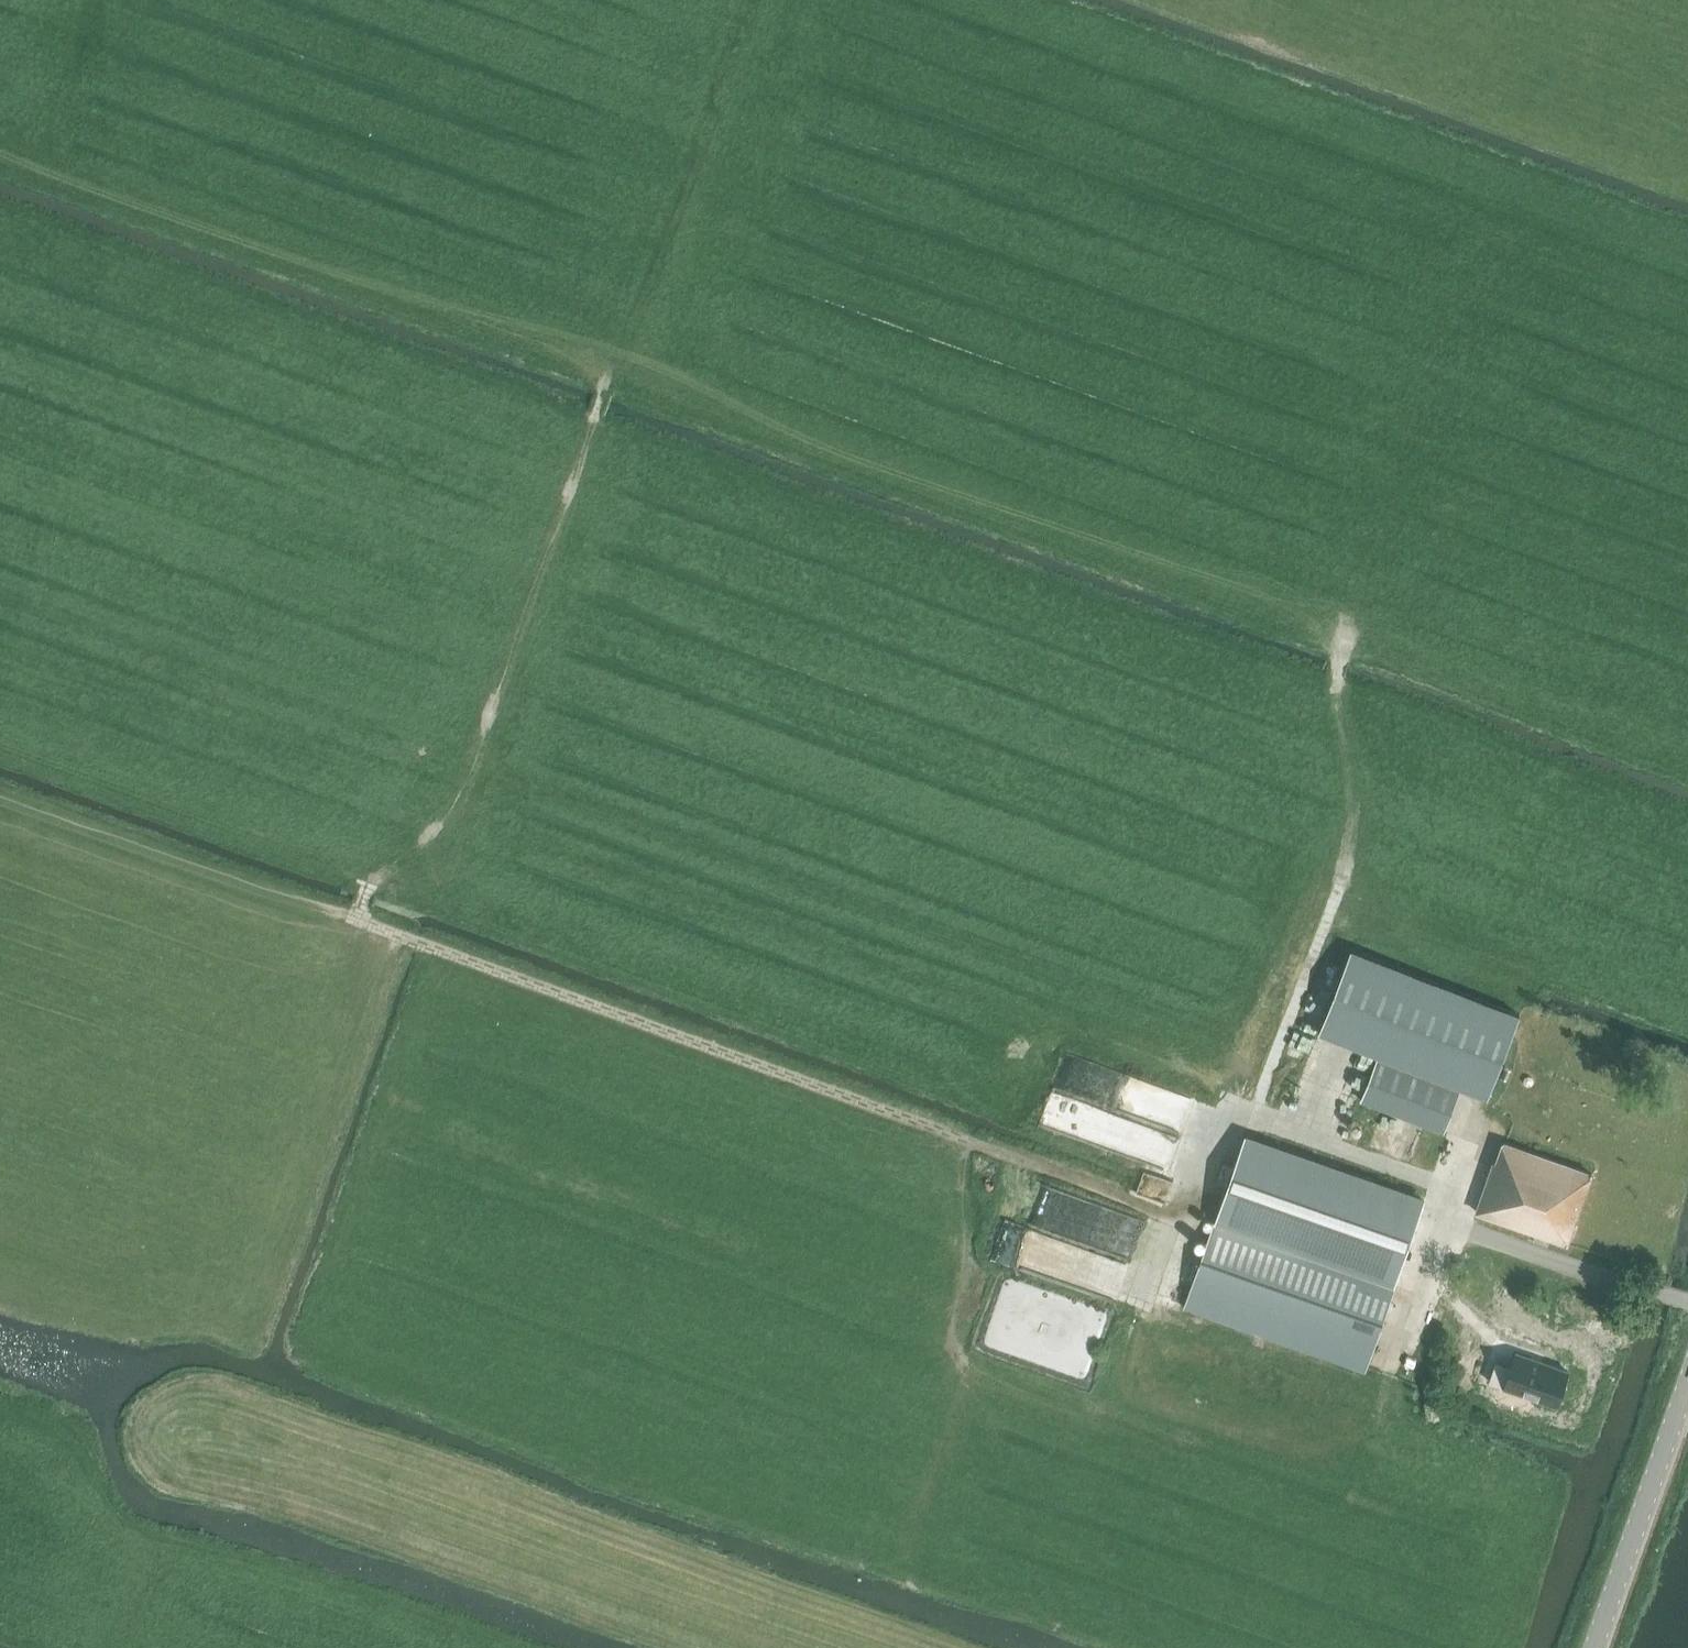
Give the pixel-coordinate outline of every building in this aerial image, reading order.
[(1351,950),(1319,1033),(1334,1039),(1382,1057),(1381,1060),(1459,1091),(1461,1087),(1462,1088),(1488,1098),(1520,1015),(1400,969),(1365,955),(1351,950)] [(1377,1059),(1361,1100),(1443,1132),(1459,1091),(1381,1060),(1377,1059)] [(1244,1138),(1186,1304),(1366,1367),(1424,1201),(1244,1138)] [(1478,1211),(1567,1243),(1592,1174),(1504,1142),(1496,1163),(1494,1163),(1478,1211)] [(1558,1401),(1570,1368),(1518,1350),(1512,1365),(1497,1359),(1497,1360),(1491,1377),(1558,1401)]
